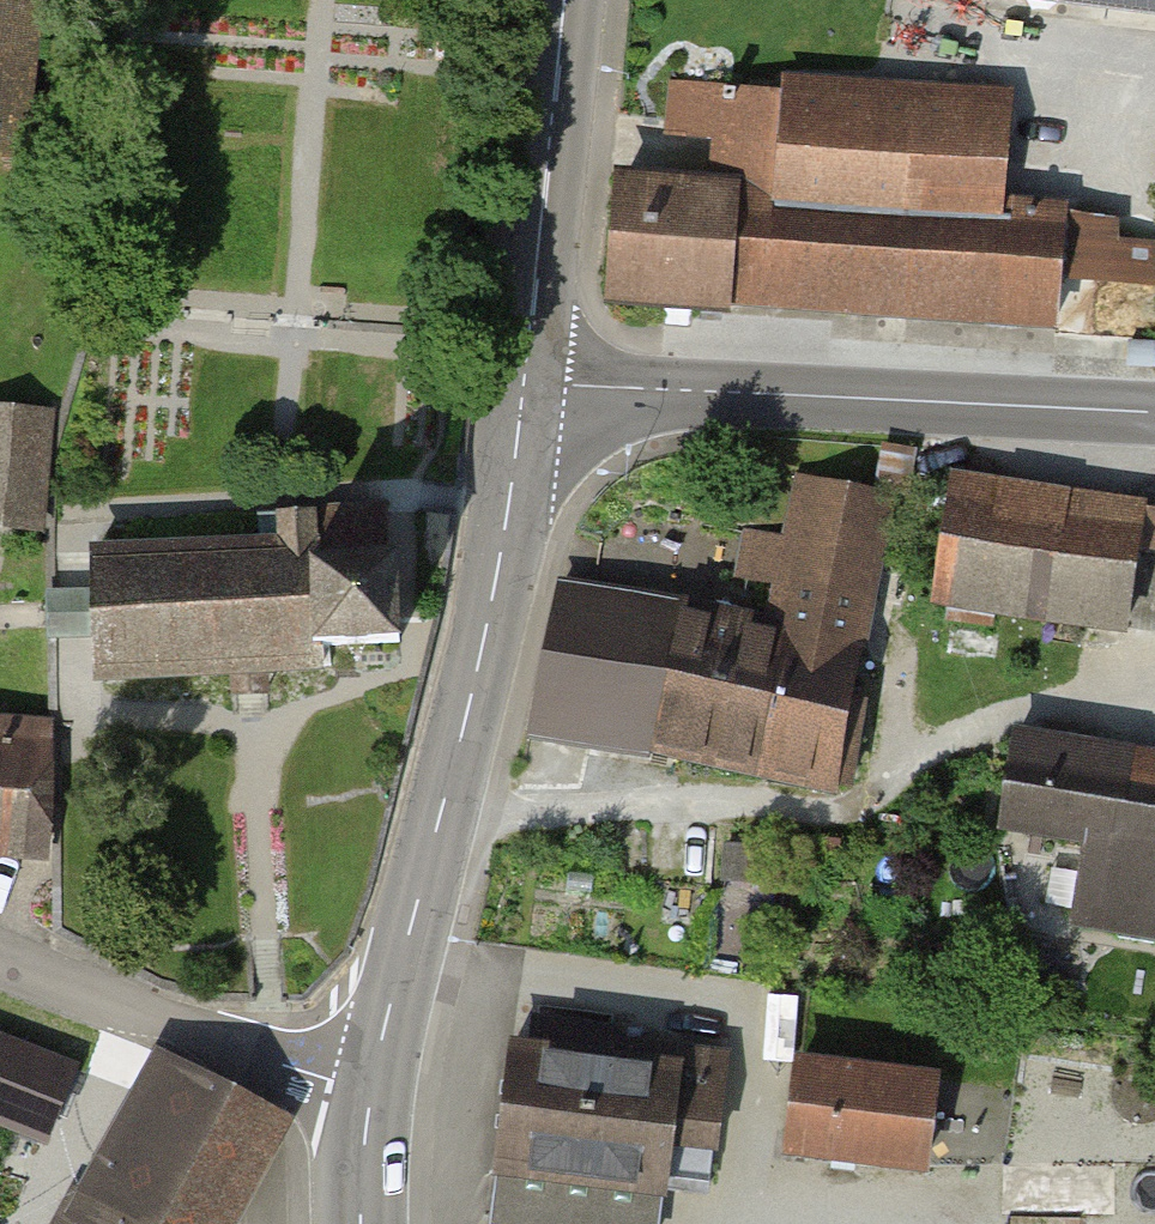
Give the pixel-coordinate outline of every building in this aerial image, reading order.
[(22,156),(39,0),(0,0),(0,154),(22,156)] [(614,297),(725,307),(726,297),(1058,321),(1060,277),(1154,283),(1154,244),(1110,240),(1111,216),(1001,210),(1013,60),(787,44),(783,93),(675,83),(670,133),(720,137),(716,187),(622,180),(614,297)] [(0,410),(0,515),(32,518),(42,414),(0,410)] [(798,566),(865,579),(882,494),(814,481),(803,536),(748,526),(738,576),(794,587),(798,566)] [(938,597),(1126,623),(1137,547),(1154,549),(1154,510),(955,481),(938,597)] [(99,633),(101,673),(249,667),(323,663),(322,646),(399,642),(395,554),(389,554),(386,507),(279,512),(280,530),(262,531),(263,544),(96,551),(98,593),(91,593),(91,600),(100,604),(101,624),(91,627),(91,633),(99,633)] [(794,587),(784,634),(759,768),(843,786),(852,730),(839,727),(865,579),(798,566),(794,587)] [(561,590),(531,724),(759,768),(784,634),(561,590)] [(54,857),(57,742),(0,738),(0,855),(54,857)] [(1017,738),(1002,822),(1087,837),(1073,916),(1154,930),(1154,761),(1017,738)] [(511,1045),(497,1167),(664,1186),(665,1177),(711,1182),(726,1054),(677,1048),(675,1065),(613,1058),(616,1030),(536,1020),(532,1048),(511,1045)] [(0,1040),(0,1117),(45,1134),(71,1067),(0,1040)] [(279,1121),(155,1056),(70,1216),(86,1223),(224,1223),(279,1121)] [(800,1063),(788,1150),(921,1168),(933,1081),(800,1063)]
